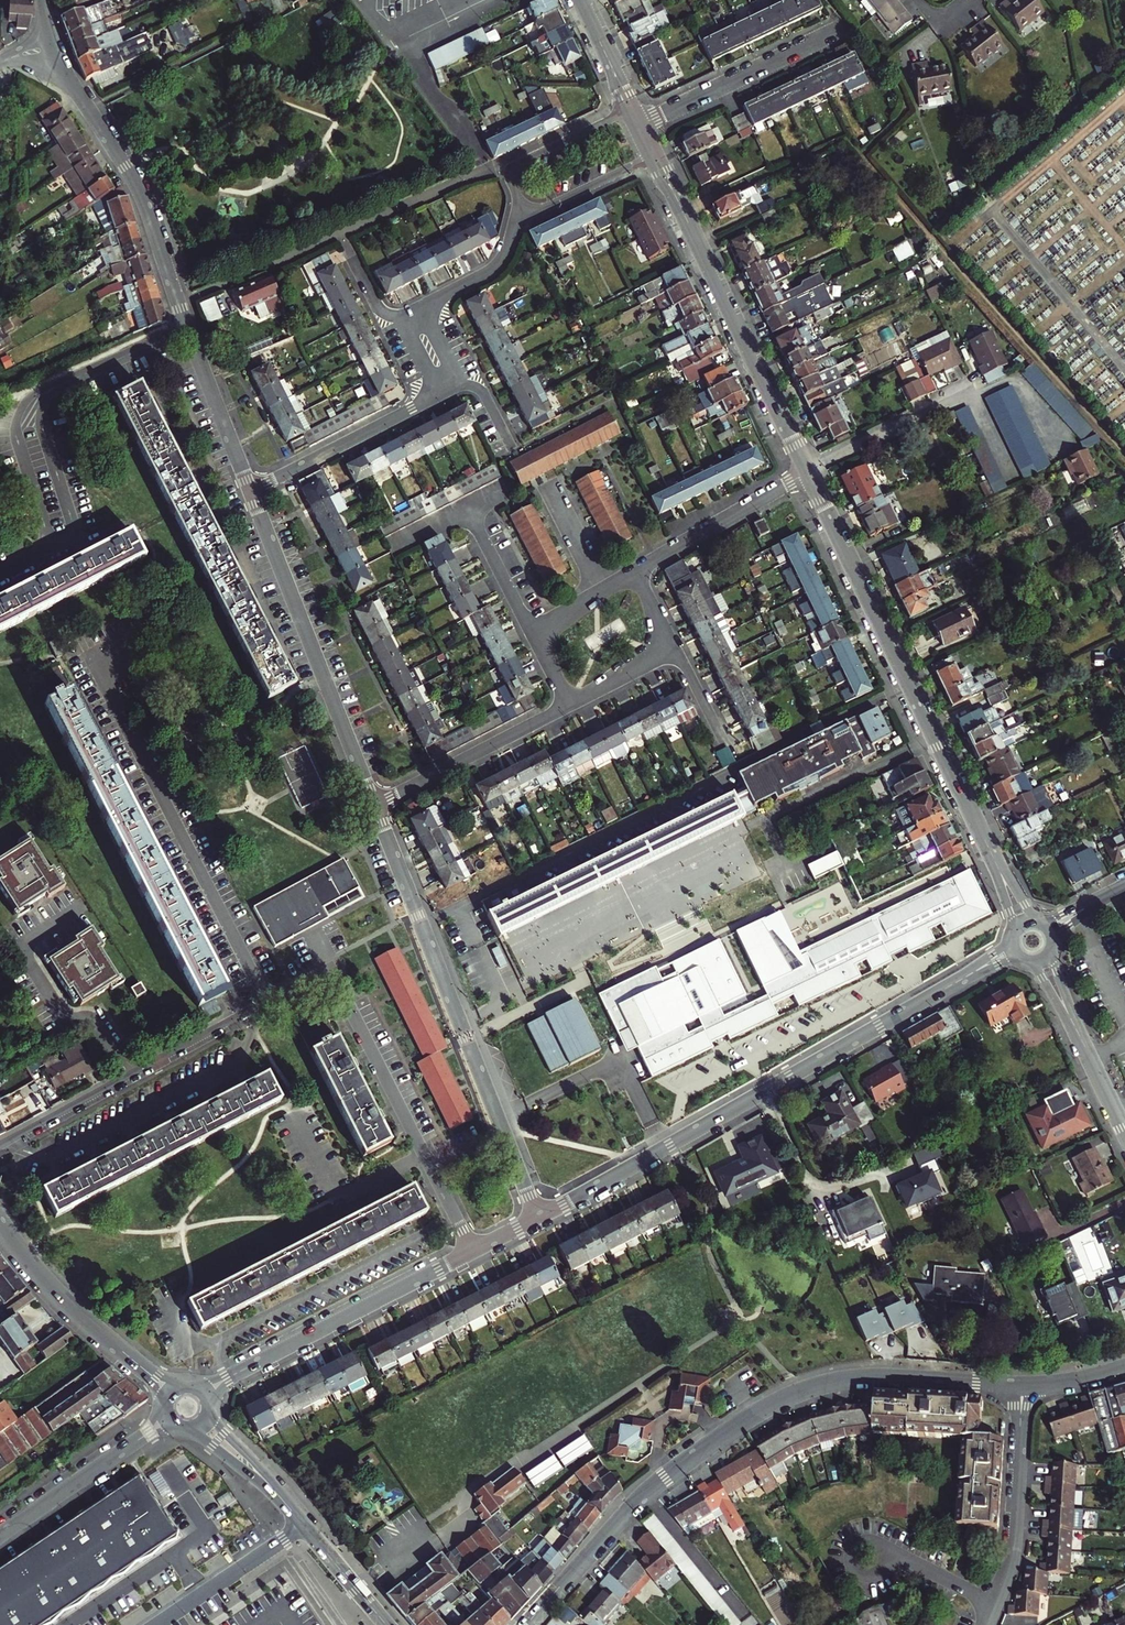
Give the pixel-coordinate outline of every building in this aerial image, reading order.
[(32,27),(33,0),(12,0),(11,13),(20,13),(19,20),(19,27),(31,27),(32,27)] [(528,8),(535,23),(557,13),(550,0),(544,0),(528,8)] [(648,19),(649,19),(640,0),(624,0),(615,5),(624,24),(627,22),(630,28),(648,19)] [(801,19),(792,0),(774,9),(783,27),(801,19)] [(816,0),(792,0),(801,19),(820,10),(816,0)] [(877,13),(893,0),(864,0),(860,3),(872,17),(877,13)] [(895,35),(912,20),(895,0),(893,0),(877,13),(895,35)] [(1045,13),(1034,0),(1021,0),(1013,6),(1008,1),(1000,8),(1021,33),(1045,13)] [(88,8),(61,19),(62,21),(68,37),(83,30),(79,20),(91,15),(88,8)] [(783,27),(774,9),(756,17),(765,36),(783,27)] [(655,26),(671,18),(668,12),(652,19),(655,26)] [(535,23),(539,31),(543,30),(546,37),(564,28),(557,13),(535,23)] [(747,45),(765,36),(756,17),(738,26),(747,45)] [(194,18),(170,29),(178,46),(202,35),(194,18)] [(632,33),(629,34),(634,45),(655,35),(648,19),(630,28),(632,33)] [(983,23),(971,32),(976,38),(961,50),(977,69),(1003,48),(983,23)] [(103,37),(98,24),(83,30),(68,37),(72,49),(103,38),(103,37)] [(747,45),(738,26),(720,35),(728,53),(747,45)] [(532,44),(538,57),(551,51),(571,41),(564,28),(546,37),(532,44)] [(702,45),(710,62),(728,53),(720,35),(717,29),(698,38),(702,45)] [(443,69),(491,45),(483,30),(429,57),(436,73),(443,69)] [(93,84),(116,74),(113,68),(145,54),(138,37),(126,42),(110,48),(113,56),(94,63),(91,55),(77,61),(85,80),(90,77),(93,84)] [(76,59),(77,61),(91,55),(110,48),(126,42),(124,38),(116,42),(115,39),(105,43),(103,38),(72,49),(76,59)] [(551,51),(557,65),(563,62),(565,66),(580,59),(571,41),(551,51)] [(637,53),(646,71),(665,62),(657,44),(637,53)] [(867,85),(852,55),(834,64),(844,84),(848,94),(867,85)] [(673,80),(665,62),(646,71),(655,89),(673,80)] [(844,84),(834,64),(816,73),(825,92),(844,84)] [(924,65),(908,68),(914,100),(949,93),(944,68),(926,72),(924,65)] [(450,84),(443,69),(436,73),(441,88),(450,84)] [(807,101),(825,92),(816,73),(798,81),(807,101)] [(807,101),(798,81),(779,90),(789,110),(807,101)] [(537,93),(534,87),(526,91),(529,97),(537,93)] [(789,110),(779,90),(761,99),(771,118),(775,127),(783,124),(778,115),(789,110)] [(529,97),(526,91),(519,94),(522,100),(529,97)] [(761,99),(743,108),(745,112),(752,127),(771,118),(761,99)] [(39,115),(59,146),(78,134),(57,103),(39,115)] [(502,110),(499,104),(492,108),(494,113),(502,110)] [(548,107),(536,112),(539,118),(546,133),(562,125),(563,125),(556,110),(550,112),(548,107)] [(487,117),(494,113),(492,108),(484,112),(487,117)] [(745,112),(730,120),(737,134),(750,128),(752,127),(745,112)] [(528,142),(546,133),(539,118),(521,127),(528,142)] [(684,143),(681,144),(687,158),(717,144),(707,123),(681,136),(684,143)] [(512,149),(528,142),(521,127),(505,135),(512,149)] [(52,171),(57,178),(67,172),(92,156),(78,134),(59,146),(50,151),(59,166),(52,171)] [(493,158),(512,149),(505,135),(486,143),(493,158)] [(849,157),(844,146),(837,150),(842,161),(849,157)] [(710,160),(707,154),(699,157),(703,164),(693,168),(700,182),(709,178),(716,175),(728,170),(721,156),(710,160)] [(92,156),(67,172),(81,194),(106,178),(92,156)] [(718,179),(729,173),(728,170),(716,175),(718,179)] [(97,202),(115,191),(106,178),(81,194),(74,199),(82,212),(87,208),(90,207),(97,202)] [(737,205),(760,194),(757,186),(711,207),(718,222),(728,217),(728,219),(731,220),(739,216),(740,212),(737,205)] [(115,191),(97,202),(103,220),(132,211),(126,195),(121,187),(115,191)] [(453,197),(461,194),(459,189),(451,193),(453,197)] [(607,216),(599,201),(581,210),(588,225),(607,216)] [(773,209),(776,207),(773,202),(756,209),(759,215),(773,209)] [(572,233),(588,225),(581,210),(564,218),(572,233)] [(101,239),(109,233),(115,230),(135,223),(132,211),(103,220),(106,227),(97,232),(101,239)] [(640,240),(663,228),(656,215),(656,214),(652,216),(649,211),(630,220),(636,232),(640,240)] [(765,225),(778,219),(774,211),(761,217),(765,225)] [(487,215),(477,220),(480,226),(464,235),(472,251),(498,237),(487,215)] [(554,242),(572,233),(564,218),(547,226),(554,242)] [(464,235),(480,226),(477,220),(460,229),(461,229),(464,235)] [(114,249),(121,247),(120,245),(141,239),(135,223),(115,230),(109,233),(113,244),(114,249)] [(538,250),(554,242),(547,226),(530,234),(538,250)] [(663,228),(640,240),(650,260),(669,250),(666,245),(670,243),(663,228)] [(461,229),(445,238),(448,243),(456,259),(472,251),(464,235),(461,229)] [(749,245),(744,235),(727,242),(741,271),(759,263),(754,254),(757,252),(753,243),(749,245)] [(119,261),(125,259),(125,261),(145,254),(141,239),(120,245),(121,247),(114,249),(114,250),(119,261)] [(902,246),(907,257),(916,252),(911,242),(910,240),(901,244),(902,246)] [(600,250),(608,246),(605,241),(598,245),(600,250)] [(439,268),(456,259),(448,243),(431,253),(439,268)] [(593,254),(600,250),(598,245),(590,249),(593,254)] [(422,276),(439,268),(431,253),(414,261),(422,276)] [(116,291),(124,288),(123,286),(152,276),(145,254),(125,261),(125,259),(119,261),(108,265),(108,267),(116,291)] [(319,296),(326,292),(343,284),(327,254),(304,267),(319,296)] [(397,270),(414,261),(411,255),(393,264),(397,270)] [(759,263),(741,271),(752,293),(775,282),(790,275),(784,263),(778,266),(773,256),(769,258),(759,263)] [(574,263),(571,258),(564,261),(566,267),(574,263)] [(405,285),(422,276),(414,261),(397,270),(405,285)] [(559,270),(566,267),(564,261),(556,265),(559,270)] [(380,279),(397,270),(393,264),(377,273),(380,279)] [(638,297),(642,305),(653,299),(688,282),(682,269),(646,287),(648,292),(638,297)] [(388,294),(405,285),(397,270),(380,279),(387,293),(388,294)] [(762,314),(824,284),(819,275),(780,293),(775,282),(752,293),(762,314)] [(134,308),(160,299),(152,276),(123,286),(124,288),(130,302),(124,304),(127,312),(134,309),(134,308)] [(234,294),(242,313),(253,309),(258,321),(284,310),(269,278),(234,294)] [(656,307),(665,303),(669,310),(695,298),(688,282),(653,299),(656,307)] [(335,309),(351,300),(343,284),(326,292),(335,309)] [(823,309),(833,304),(824,284),(762,314),(771,334),(807,317),(823,309)] [(935,303),(950,295),(946,287),(931,294),(935,303)] [(335,309),(326,292),(319,296),(328,313),(335,309)] [(202,301),(207,322),(222,319),(217,297),(202,301)] [(493,314),(485,297),(468,306),(477,323),(493,314)] [(678,324),(702,312),(695,298),(669,310),(662,313),(667,322),(674,319),(677,325),(678,324)] [(123,314),(132,333),(148,326),(148,327),(167,321),(160,299),(134,308),(134,309),(127,312),(123,314)] [(344,326),(360,317),(351,300),(335,309),(344,326)] [(811,325),(827,317),(823,309),(807,317),(811,325)] [(702,312),(678,324),(684,337),(708,325),(702,312)] [(501,330),(493,314),(477,323),(485,339),(501,330)] [(369,335),(360,317),(344,326),(353,343),(369,335)] [(691,345),(694,351),(695,350),(715,340),(708,325),(684,337),(663,347),(668,357),(691,345)] [(794,332),(775,341),(784,359),(802,350),(811,346),(805,335),(809,333),(806,327),(797,331),(800,337),(797,338),(794,332)] [(511,348),(501,330),(485,339),(494,357),(511,348)] [(1005,365),(989,331),(968,342),(979,366),(976,367),(980,376),(1005,365)] [(362,360),(377,352),(369,335),(353,343),(362,360)] [(0,340),(0,350),(12,343),(8,336),(0,340)] [(959,364),(949,339),(936,345),(932,338),(912,347),(925,376),(941,369),(942,372),(959,364)] [(676,366),(679,373),(684,371),(690,384),(702,378),(706,376),(715,371),(709,358),(721,352),(715,340),(695,350),(694,351),(687,354),(689,359),(676,366)] [(820,342),(819,342),(811,346),(802,350),(784,359),(790,372),(826,355),(820,342)] [(503,373),(519,365),(511,348),(494,357),(503,373)] [(386,368),(377,352),(362,360),(370,376),(386,368)] [(837,365),(831,352),(826,355),(790,372),(796,385),(816,375),(837,365)] [(856,366),(852,358),(845,361),(851,374),(858,370),(856,366)] [(919,381),(910,361),(899,366),(909,386),(919,381)] [(864,362),(856,366),(858,370),(861,376),(869,373),(864,362)] [(1026,379),(1038,368),(1033,363),(1022,373),(1026,379)] [(528,381),(519,365),(503,373),(512,390),(528,381)] [(277,382),(269,366),(253,375),(261,391),(277,382)] [(379,393),(382,392),(395,385),(386,368),(370,376),(379,393)] [(710,383),(725,375),(722,368),(715,371),(706,376),(710,383)] [(1031,384),(1042,374),(1038,368),(1026,379),(1031,384)] [(861,376),(858,370),(851,374),(854,380),(861,376)] [(1036,390),(1048,380),(1042,374),(1031,384),(1036,390)] [(713,389),(728,382),(725,375),(710,383),(713,389)] [(816,375),(796,385),(802,397),(839,379),(837,376),(831,379),(829,376),(819,380),(816,375)] [(702,378),(708,392),(713,389),(710,383),(706,376),(702,378)] [(544,394),(536,377),(528,381),(512,390),(520,406),(536,398),(544,394)] [(733,379),(728,382),(713,389),(708,392),(699,396),(703,405),(683,415),(685,421),(689,419),(741,395),(733,379)] [(844,392),(843,389),(839,379),(802,397),(808,410),(829,399),(838,395),(844,392)] [(1042,397),(1054,386),(1048,380),(1036,390),(1042,397)] [(909,386),(911,390),(916,400),(925,396),(919,381),(909,386)] [(277,382),(261,391),(269,407),(286,398),(277,382)] [(204,509),(192,485),(188,479),(194,476),(190,468),(185,471),(173,449),(169,442),(175,439),(171,432),(166,435),(154,413),(150,406),(156,403),(152,396),(146,399),(139,383),(113,397),(270,696),(295,683),(288,670),(285,663),(290,661),(287,653),(285,653),(281,656),(269,633),(266,626),(271,623),(267,616),(262,619),(250,596),(247,589),(252,586),(248,579),(243,582),(231,560),(227,553),(233,550),(229,543),(224,546),(212,523),(208,517),(214,514),(210,506),(204,509)] [(909,386),(901,390),(907,404),(908,404),(916,400),(911,390),(909,386)] [(1047,402),(1059,392),(1054,386),(1042,397),(1047,402)] [(1001,401),(1014,395),(1010,388),(998,394),(1001,401)] [(382,392),(379,393),(376,395),(382,408),(389,405),(382,392)] [(1051,407),(1063,397),(1059,392),(1047,402),(1051,407)] [(302,411),(293,394),(286,398),(294,415),(302,411)] [(988,407),(1001,401),(998,394),(985,400),(988,407)] [(382,408),(376,395),(368,399),(374,412),(382,408)] [(719,419),(746,406),(741,395),(689,419),(695,430),(701,427),(719,419)] [(1004,407),(1017,401),(1014,395),(1001,401),(1004,407)] [(1056,413),(1068,403),(1063,397),(1051,407),(1056,413)] [(278,424),(294,415),(286,398),(269,407),(278,424)] [(545,415),(536,398),(520,406),(529,423),(545,415)] [(374,412),(368,399),(361,403),(368,416),(374,412)] [(840,422),(829,399),(808,410),(819,433),(826,429),(831,441),(846,434),(840,422)] [(991,414),(1004,407),(1001,401),(988,407),(991,414)] [(1017,401),(1004,407),(1007,414),(1020,408),(1017,401)] [(150,406),(154,413),(159,410),(156,403),(150,406)] [(368,416),(361,403),(354,407),(360,419),(368,416)] [(1061,419),(1074,408),(1068,403),(1056,413),(1061,419)] [(474,423),(465,406),(449,415),(458,432),(474,423)] [(360,419),(354,407),(347,410),(353,423),(360,419)] [(995,420),(1007,414),(1004,407),(991,414),(995,420)] [(1011,421),(1024,414),(1020,408),(1007,414),(1011,421)] [(1066,425),(1078,414),(1074,408),(1061,419),(1066,425)] [(958,421),(970,415),(967,409),(955,415),(958,421)] [(353,423),(347,410),(339,414),(346,427),(353,423)] [(294,415),(302,430),(309,426),(302,411),(294,415)] [(956,420),(952,413),(942,418),(946,425),(956,420)] [(339,414),(338,415),(332,418),(339,430),(346,427),(339,414)] [(620,433),(610,414),(594,422),(604,442),(620,433)] [(998,427),(1011,421),(1007,414),(995,420),(998,427)] [(1014,427),(1027,421),(1024,414),(1011,421),(1014,427)] [(1070,430),(1083,419),(1078,414),(1066,425),(1070,430)] [(302,430),(294,415),(278,424),(287,442),(304,433),(302,430)] [(458,432),(449,415),(432,423),(441,440),(458,432)] [(961,428),(973,422),(970,415),(958,421),(961,428)] [(339,430),(332,418),(325,422),(331,434),(339,430)] [(1076,436),(1089,425),(1083,419),(1070,430),(1076,436)] [(1001,434),(1014,427),(1011,421),(998,427),(1001,434)] [(1017,434),(1030,428),(1027,421),(1014,427),(1017,434)] [(331,434),(325,422),(317,426),(324,438),(331,434)] [(604,442),(594,422),(577,431),(587,451),(604,442)] [(964,435),(976,429),(973,422),(961,428),(964,435)] [(441,440),(432,423),(416,432),(424,449),(432,445),(435,450),(444,446),(441,440)] [(1081,442),(1094,431),(1089,425),(1076,436),(1081,442)] [(324,438),(317,426),(311,429),(317,442),(324,438)] [(706,437),(701,427),(695,430),(699,441),(706,437)] [(1004,440),(1017,434),(1014,427),(1001,434),(1004,440)] [(1021,441),(1034,435),(1030,428),(1017,434),(1021,441)] [(317,442),(311,429),(304,433),(310,445),(317,442)] [(735,435),(732,429),(725,432),(728,438),(735,435)] [(967,441),(980,435),(976,429),(964,435),(967,441)] [(587,451),(577,431),(561,440),(571,459),(587,451)] [(416,432),(398,441),(407,458),(424,449),(416,432)] [(720,442),(728,438),(725,432),(717,436),(720,442)] [(1008,447),(1021,441),(1017,434),(1004,440),(1008,447)] [(971,448),(983,442),(980,435),(967,441),(971,448)] [(1024,448),(1037,441),(1034,435),(1021,441),(1024,448)] [(293,451),(307,443),(304,436),(290,443),(293,451)] [(1087,449),(1100,443),(1096,436),(1080,443),(1084,451),(1087,449)] [(175,439),(169,442),(173,449),(179,446),(175,439)] [(571,459),(561,440),(544,448),(554,468),(571,459)] [(407,458),(398,441),(382,449),(390,467),(407,458)] [(1011,454),(1024,448),(1021,441),(1008,447),(1011,454)] [(1027,455),(1040,448),(1037,441),(1024,448),(1027,455)] [(974,455),(986,449),(983,442),(971,448),(973,454),(974,455)] [(693,454),(701,451),(698,445),(691,449),(693,454)] [(554,468),(544,448),(528,457),(538,476),(554,468)] [(1014,461),(1027,455),(1024,448),(1011,454),(1014,461)] [(1031,461),(1044,455),(1040,448),(1027,455),(1031,461)] [(390,467),(382,449),(365,458),(374,475),(390,467)] [(693,454),(691,449),(683,453),(686,458),(693,454)] [(745,473),(763,465),(756,449),(738,458),(745,473)] [(977,462),(989,455),(986,449),(974,455),(977,462)] [(1073,469),(1080,484),(1099,476),(1087,449),(1084,451),(1065,460),(1070,470),(1073,469)] [(980,468),(993,462),(989,455),(977,462),(980,468)] [(1018,467),(1031,461),(1027,455),(1014,461),(1018,467)] [(1034,468),(1047,462),(1044,455),(1031,461),(1034,468)] [(538,476),(528,457),(511,466),(521,485),(538,476)] [(365,458),(347,468),(356,485),(374,475),(365,458)] [(728,481),(745,473),(738,458),(721,466),(728,481)] [(721,466),(717,460),(700,468),(711,490),(728,481),(721,466)] [(660,471),(668,467),(666,461),(657,465),(660,471)] [(1021,474),(1034,468),(1031,461),(1018,467),(1021,474)] [(984,475),(996,469),(993,462),(980,468),(984,475)] [(1050,467),(1047,462),(1034,468),(1037,474),(1050,467)] [(501,478),(495,464),(487,468),(494,481),(501,478)] [(660,471),(657,465),(650,469),(652,474),(660,471)] [(881,498),(866,467),(841,479),(856,510),(881,498)] [(494,481),(487,468),(481,472),(488,485),(494,481)] [(700,468),(683,476),(686,483),(693,498),(711,490),(700,468)] [(1024,480),(1037,474),(1034,468),(1021,474),(1024,480)] [(987,481),(999,476),(996,469),(984,475),(986,481),(987,481)] [(488,485),(481,472),(474,475),(481,488),(488,485)] [(585,499),(605,489),(597,472),(577,483),(585,499)] [(481,488),(474,475),(467,479),(474,492),(481,488)] [(194,476),(188,479),(192,485),(197,483),(194,476)] [(990,489),(1003,483),(999,476),(987,481),(990,489)] [(329,498),(337,494),(328,477),(304,490),(313,507),(329,498)] [(467,479),(462,481),(459,483),(466,496),(474,492),(467,479)] [(987,481),(986,481),(978,485),(984,499),(993,495),(990,489),(987,481)] [(466,496),(459,483),(452,487),(459,500),(466,496)] [(686,483),(669,491),(677,506),(693,498),(686,483)] [(993,495),(1006,489),(1003,483),(990,489),(993,495)] [(459,500),(452,487),(443,491),(450,504),(459,500)] [(614,506),(605,489),(585,499),(594,516),(614,506)] [(450,504),(443,491),(437,494),(444,507),(450,504)] [(669,491),(652,499),(660,514),(677,506),(669,491)] [(345,510),(337,494),(329,498),(337,514),(345,510)] [(444,507),(437,494),(430,498),(437,511),(444,507)] [(337,514),(329,498),(313,507),(321,523),(337,514)] [(430,498),(428,499),(423,502),(430,515),(437,511),(430,498)] [(885,507),(881,498),(856,510),(870,538),(899,524),(889,505),(885,507)] [(430,515),(423,502),(416,505),(423,518),(430,515)] [(416,505),(411,508),(408,509),(415,522),(423,518),(416,505)] [(531,506),(511,515),(520,533),(540,522),(531,506)] [(602,532),(622,522),(614,506),(594,516),(602,532)] [(415,522),(408,509),(401,513),(408,526),(415,522)] [(408,526),(401,513),(394,517),(401,529),(408,526)] [(214,514),(208,517),(212,523),(217,520),(214,514)] [(346,531),(337,514),(321,523),(330,540),(346,531)] [(394,517),(393,517),(388,520),(395,533),(401,529),(394,517)] [(395,533),(388,520),(380,524),(387,537),(395,533)] [(768,533),(762,520),(752,525),(759,538),(768,533)] [(529,549),(548,539),(540,522),(520,533),(529,549)] [(622,522),(602,532),(611,549),(631,539),(622,522)] [(363,546),(353,528),(346,531),(356,549),(363,546)] [(66,561),(67,563),(38,579),(36,576),(28,580),(30,583),(1,597),(0,595),(0,631),(143,557),(129,531),(112,541),(111,538),(102,542),(104,545),(75,559),(74,557),(66,561)] [(356,549),(346,531),(330,540),(340,558),(356,549)] [(442,536),(424,545),(437,570),(455,560),(442,536)] [(804,554),(796,537),(780,544),(789,561),(804,554)] [(537,565),(556,555),(548,539),(529,549),(537,565)] [(920,576),(906,546),(889,554),(896,568),(891,570),(899,586),(920,576)] [(365,566),(356,549),(340,558),(348,574),(365,566)] [(227,553),(231,560),(236,557),(233,550),(227,553)] [(770,558),(766,551),(761,554),(764,561),(770,558)] [(797,578),(812,571),(804,554),(789,561),(797,578)] [(896,568),(889,554),(883,557),(889,571),(891,570),(896,568)] [(565,572),(556,555),(537,565),(546,581),(565,572)] [(464,577),(455,560),(437,570),(446,586),(464,577)] [(374,583),(365,566),(348,574),(357,592),(374,583)] [(711,597),(697,570),(671,584),(685,611),(704,600),(710,597),(711,597)] [(820,587),(812,571),(797,578),(805,595),(820,587)] [(934,587),(927,572),(920,576),(899,586),(896,587),(903,601),(927,590),(934,587)] [(985,580),(981,572),(967,579),(971,587),(985,580)] [(472,594),(464,577),(446,586),(455,603),(472,594)] [(783,585),(779,578),(774,580),(777,588),(783,585)] [(786,592),(783,585),(777,588),(781,595),(786,592)] [(247,589),(250,596),(256,593),(252,586),(247,589)] [(829,605),(820,587),(805,595),(814,612),(829,605)] [(927,590),(903,601),(902,602),(910,618),(928,609),(923,601),(930,597),(927,590)] [(482,612),(472,594),(455,603),(464,621),(473,616),(482,612)] [(719,615),(710,597),(704,600),(685,611),(694,628),(719,615)] [(380,621),(388,617),(379,600),(356,613),(364,629),(380,621)] [(837,622),(829,605),(814,612),(818,621),(809,626),(812,633),(837,622)] [(489,608),(482,612),(473,616),(481,633),(498,624),(489,608)] [(800,619),(796,611),(790,614),(794,621),(800,619)] [(945,647),(974,633),(963,611),(934,625),(945,647)] [(728,631),(720,614),(719,615),(694,628),(703,645),(728,631)] [(800,619),(794,621),(785,626),(790,634),(804,627),(800,619)] [(389,637),(380,621),(364,629),(373,646),(389,637)] [(830,646),(845,639),(837,622),(812,633),(807,636),(815,653),(830,646)] [(266,626),(269,633),(275,630),(271,623),(266,626)] [(490,649),(507,641),(498,624),(481,633),(490,649)] [(729,653),(737,649),(728,631),(703,645),(712,662),(729,653)] [(398,655),(389,637),(373,646),(382,663),(398,655)] [(830,646),(838,663),(854,656),(845,639),(830,646)] [(516,657),(507,641),(490,649),(499,666),(516,657)] [(738,670),(729,653),(712,662),(721,679),(738,670)] [(391,680),(407,672),(398,655),(382,663),(391,680)] [(862,673),(854,656),(838,663),(847,680),(862,673)] [(508,683),(525,674),(516,657),(499,666),(508,683)] [(970,679),(965,669),(956,673),(950,659),(932,667),(944,691),(970,679)] [(285,663),(288,670),(291,668),(294,667),(290,661),(285,663)] [(825,670),(821,662),(815,665),(819,673),(825,670)] [(32,679),(155,918),(181,970),(200,1006),(225,992),(219,980),(216,974),(221,972),(218,965),(213,967),(201,944),(198,937),(203,935),(199,929),(195,931),(182,906),(179,899),(184,897),(180,890),(176,893),(164,870),(161,863),(166,861),(163,855),(158,858),(145,832),(142,826),(147,823),(144,817),(139,819),(127,796),(123,789),(128,787),(125,780),(120,782),(108,758),(105,752),(110,749),(107,743),(102,745),(89,721),(86,714),(91,712),(88,705),(83,708),(62,665),(32,679)] [(415,668),(407,672),(391,680),(400,697),(424,684),(415,668)] [(729,695),(747,686),(738,670),(721,679),(729,695)] [(829,678),(825,670),(819,673),(823,681),(829,678)] [(870,690),(862,673),(847,680),(855,698),(870,690)] [(534,691),(525,674),(508,683),(517,700),(518,699),(526,713),(537,706),(530,693),(534,691)] [(977,675),(973,677),(970,679),(944,691),(951,707),(985,691),(977,675)] [(1003,691),(1005,690),(1001,683),(985,691),(988,698),(1003,691)] [(409,714),(433,701),(424,684),(400,697),(409,714)] [(755,703),(747,686),(729,695),(738,712),(755,703)] [(695,713),(683,690),(666,699),(679,723),(695,713)] [(991,706),(1007,699),(1003,691),(988,698),(987,699),(991,706)] [(842,704),(839,697),(832,700),(836,707),(842,704)] [(518,699),(517,700),(511,703),(519,716),(526,713),(518,699)] [(679,723),(666,699),(650,708),(659,725),(662,732),(679,723)] [(418,731),(441,718),(433,701),(409,714),(418,731)] [(519,716),(511,703),(504,706),(511,720),(519,716)] [(765,723),(755,703),(738,712),(759,752),(776,743),(782,740),(772,720),(765,723)] [(511,720),(504,706),(497,710),(504,724),(511,720)] [(659,725),(650,708),(633,717),(642,734),(659,725)] [(978,712),(959,722),(966,737),(997,722),(991,708),(979,714),(978,712)] [(857,716),(844,723),(860,755),(862,759),(875,753),(871,745),(890,736),(877,709),(858,718),(857,716)] [(504,724),(497,710),(490,714),(497,728),(504,724)] [(94,718),(91,712),(86,714),(89,721),(94,718)] [(497,728),(490,714),(483,718),(490,731),(497,728)] [(633,717),(616,725),(625,743),(642,734),(633,717)] [(438,730),(445,726),(441,718),(418,731),(433,761),(440,758),(433,744),(439,741),(442,739),(438,730)] [(483,718),(479,720),(475,721),(483,735),(490,731),(483,718)] [(1001,727),(999,722),(997,722),(966,737),(972,750),(1020,727),(1017,720),(1001,727)] [(483,735),(475,721),(468,725),(476,739),(483,735)] [(774,802),(794,792),(795,794),(823,781),(822,778),(841,769),(840,765),(860,755),(844,723),(824,733),(812,738),(737,775),(743,788),(752,808),(772,798),(774,802)] [(476,739),(468,725),(461,729),(468,742),(476,739)] [(625,743),(616,725),(599,734),(612,759),(614,762),(631,753),(625,743)] [(1012,738),(1023,733),(1020,727),(972,750),(978,763),(985,759),(1006,749),(1015,745),(1012,738)] [(468,742),(461,729),(454,733),(462,746),(468,742)] [(1124,747),(1115,730),(1103,735),(1112,753),(1124,747)] [(462,746),(454,733),(446,737),(454,750),(462,746)] [(612,759),(599,734),(582,743),(595,768),(612,759)] [(446,737),(442,739),(439,741),(446,754),(454,750),(446,737)] [(446,754),(439,741),(433,744),(440,758),(446,754)] [(595,768),(582,743),(565,752),(578,776),(578,777),(595,768)] [(730,746),(718,752),(724,767),(736,762),(730,746)] [(113,755),(110,749),(105,752),(108,758),(113,755)] [(1019,776),(1006,749),(985,759),(992,773),(989,774),(995,787),(1019,776)] [(548,761),(543,752),(526,762),(540,787),(557,778),(548,761)] [(557,778),(561,785),(578,776),(565,752),(548,761),(557,778)] [(915,758),(881,775),(893,799),(907,792),(910,798),(930,789),(915,758)] [(540,787),(526,762),(510,770),(523,796),(540,787)] [(523,796),(510,770),(493,779),(507,804),(523,796)] [(1033,791),(1025,773),(1019,776),(995,787),(991,789),(1000,807),(1003,805),(1029,793),(1033,791)] [(507,804),(493,779),(477,787),(490,813),(507,804)] [(132,793),(128,787),(123,789),(127,796),(132,793)] [(743,788),(685,817),(698,842),(743,820),(743,819),(755,813),(752,808),(743,788)] [(1007,814),(1011,812),(1017,826),(1047,811),(1048,811),(1043,802),(1035,805),(1029,793),(1003,805),(1007,814)] [(937,803),(932,805),(927,796),(899,810),(903,819),(908,830),(913,827),(942,814),(937,803)] [(430,808),(425,811),(426,813),(411,822),(420,839),(437,830),(444,826),(435,808),(430,808)] [(618,818),(612,808),(603,813),(608,824),(618,818)] [(1042,826),(1052,821),(1047,811),(1017,826),(1010,829),(1021,851),(1041,842),(1037,833),(1044,830),(1042,826)] [(906,846),(910,843),(918,839),(948,825),(942,814),(913,827),(908,830),(900,834),(906,846)] [(685,817),(633,843),(646,868),(698,842),(685,817)] [(150,830),(147,823),(142,826),(145,832),(150,830)] [(917,859),(955,840),(948,825),(918,839),(922,847),(910,853),(913,861),(917,859)] [(857,854),(845,829),(831,836),(843,861),(854,856),(857,854)] [(446,846),(437,830),(420,839),(429,855),(446,846)] [(19,912),(47,895),(49,897),(66,887),(54,868),(51,870),(34,843),(31,835),(18,843),(21,848),(0,860),(0,889),(16,914),(19,912)] [(1106,844),(1115,864),(1124,859),(1124,835),(1106,844)] [(914,875),(961,852),(955,840),(917,859),(920,865),(911,869),(914,875)] [(633,843),(583,868),(595,893),(646,868),(633,843)] [(455,863),(446,846),(429,855),(438,871),(455,863)] [(1092,850),(1063,864),(1073,883),(1102,870),(1092,850)] [(360,888),(345,859),(326,869),(342,898),(360,888)] [(464,879),(455,863),(438,871),(447,888),(464,879)] [(533,923),(595,893),(583,868),(525,896),(521,898),(533,923)] [(342,898),(326,869),(306,879),(322,909),(342,898)] [(991,914),(969,871),(799,954),(778,912),(735,932),(766,996),(723,1017),(719,1008),(745,996),(717,941),(656,970),(654,967),(598,995),(626,1053),(637,1048),(643,1060),(651,1078),(712,1048),(710,1043),(726,1035),(729,1041),(777,1017),(771,1006),(793,995),(799,1007),(860,977),(855,966),(865,960),(871,972),(891,962),(889,956),(906,948),(910,954),(935,942),(929,930),(940,925),(945,937),(991,914)] [(328,919),(322,909),(306,879),(254,906),(276,948),(292,939),(292,938),(328,919)] [(521,898),(525,896),(519,883),(480,903),(486,915),(521,898)] [(366,900),(360,888),(342,898),(322,909),(328,919),(328,920),(366,900)] [(187,903),(184,897),(179,899),(182,906),(187,903)] [(486,915),(485,916),(497,941),(533,923),(521,898),(486,915)] [(79,1000),(83,1005),(121,981),(101,951),(105,949),(93,928),(75,940),(78,945),(58,955),(56,951),(44,959),(48,966),(52,965),(73,1004),(79,1000)] [(384,978),(405,967),(396,949),(375,960),(384,978)] [(405,967),(384,978),(392,993),(412,982),(405,967)] [(224,978),(221,972),(216,974),(219,980),(224,978)] [(144,990),(138,980),(129,985),(134,996),(144,990)] [(421,1000),(412,982),(392,993),(401,1011),(421,1000)] [(555,1074),(571,1065),(572,1067),(602,1052),(576,1001),(566,1006),(557,986),(544,993),(553,1012),(546,1016),(546,1017),(530,1026),(555,1074)] [(976,1005),(988,1026),(1007,1015),(1012,1024),(1026,1017),(1021,1008),(1022,1007),(1011,986),(976,1005)] [(438,1033),(421,1000),(401,1011),(417,1043),(438,1033)] [(902,1033),(911,1048),(936,1033),(949,1056),(966,1045),(954,1023),(949,1025),(940,1010),(902,1033)] [(347,1061),(325,1016),(298,1029),(363,1157),(389,1144),(378,1121),(383,1118),(379,1110),(374,1113),(351,1069),(357,1066),(353,1058),(347,1061)] [(447,1050),(438,1033),(417,1043),(426,1061),(439,1054),(447,1050)] [(65,1059),(44,1071),(54,1089),(82,1073),(83,1075),(92,1070),(77,1044),(62,1053),(65,1059)] [(427,1081),(448,1071),(439,1054),(426,1061),(418,1065),(427,1081)] [(435,1098),(456,1087),(448,1071),(427,1081),(435,1098)] [(2,1085),(1,1082),(10,1077),(7,1073),(0,1077),(0,1087),(2,1085)] [(57,1185),(42,1193),(55,1218),(281,1101),(267,1075),(252,1083),(248,1076),(241,1080),(244,1087),(215,1103),(211,1096),(203,1100),(206,1107),(177,1122),(174,1115),(166,1120),(169,1126),(140,1142),(136,1135),(128,1139),(132,1146),(103,1161),(100,1154),(91,1159),(94,1165),(65,1181),(61,1174),(54,1178),(57,1185)] [(465,1104),(456,1087),(435,1098),(444,1115),(465,1104)] [(830,1115),(809,1126),(822,1148),(859,1127),(860,1130),(872,1122),(873,1124),(888,1116),(877,1098),(864,1106),(853,1087),(824,1104),(830,1115)] [(1043,1107),(1023,1116),(1039,1150),(1087,1127),(1076,1105),(1070,1108),(1063,1092),(1055,1095),(1040,1101),(1043,1107)] [(465,1104),(444,1115),(452,1131),(473,1120),(465,1104)] [(744,1161),(716,1174),(726,1195),(782,1170),(788,1168),(781,1152),(768,1157),(760,1139),(738,1149),(744,1161)] [(929,1147),(912,1154),(919,1170),(936,1162),(929,1147)] [(1084,1197),(1113,1184),(1105,1168),(1101,1169),(1098,1163),(1092,1150),(1071,1160),(1083,1184),(1079,1185),(1084,1197)] [(931,1170),(894,1185),(905,1209),(940,1195),(931,1170)] [(411,1189),(187,1304),(201,1330),(425,1214),(412,1190),(411,1189)] [(676,1214),(664,1190),(647,1199),(659,1223),(676,1214)] [(1030,1213),(1019,1190),(1000,1199),(1019,1238),(1015,1240),(1019,1249),(1046,1236),(1043,1229),(1037,1217),(1033,1219),(1030,1213)] [(869,1197),(831,1211),(847,1247),(866,1240),(870,1246),(890,1240),(869,1197)] [(659,1223),(647,1199),(629,1208),(641,1232),(659,1223)] [(611,1218),(623,1241),(641,1232),(629,1208),(611,1218)] [(623,1241),(611,1218),(593,1227),(605,1251),(623,1241)] [(605,1251),(593,1227),(574,1237),(587,1261),(605,1251)] [(587,1261),(574,1237),(556,1246),(568,1270),(587,1261)] [(557,1277),(547,1256),(531,1264),(542,1285),(557,1277)] [(542,1285),(531,1264),(513,1274),(523,1294),(542,1285)] [(24,1289),(8,1269),(0,1274),(0,1307),(24,1289)] [(949,1304),(980,1306),(981,1277),(952,1275),(952,1271),(931,1271),(929,1296),(943,1297),(949,1297),(949,1304)] [(523,1294),(513,1274),(494,1283),(505,1304),(523,1294)] [(1107,1290),(1114,1312),(1124,1308),(1124,1277),(1114,1280),(1117,1287),(1107,1290)] [(505,1304),(494,1283),(476,1293),(486,1313),(505,1304)] [(1088,1319),(1077,1286),(1049,1299),(1061,1330),(1088,1319)] [(24,1289),(0,1307),(0,1315),(5,1321),(12,1315),(34,1299),(24,1289)] [(486,1313),(476,1293),(457,1302),(468,1323),(486,1313)] [(864,1345),(924,1322),(917,1301),(905,1305),(903,1299),(882,1309),(884,1313),(877,1315),(876,1309),(854,1319),(864,1345)] [(468,1323),(457,1302),(438,1312),(449,1333),(468,1323)] [(449,1333),(438,1312),(420,1321),(431,1342),(449,1333)] [(12,1360),(24,1351),(26,1350),(34,1344),(12,1315),(5,1321),(0,1315),(0,1342),(12,1360)] [(420,1321),(403,1330),(413,1351),(431,1342),(420,1321)] [(36,1348),(45,1360),(75,1339),(71,1336),(64,1328),(36,1348)] [(395,1360),(413,1351),(403,1330),(384,1340),(395,1360)] [(395,1360),(384,1340),(367,1348),(377,1369),(395,1360)] [(33,1360),(26,1350),(24,1351),(12,1360),(23,1375),(37,1366),(33,1360)] [(348,1385),(352,1393),(369,1384),(353,1352),(336,1361),(348,1385)] [(348,1385),(336,1361),(318,1371),(329,1394),(348,1385)] [(43,1418),(53,1431),(79,1412),(93,1403),(124,1381),(110,1369),(97,1379),(75,1395),(43,1418)] [(329,1394),(318,1371),(300,1380),(312,1404),(329,1394)] [(692,1408),(704,1410),(708,1384),(679,1379),(676,1393),(675,1400),(669,1399),(666,1413),(678,1416),(679,1408),(691,1410),(692,1408)] [(312,1404),(300,1380),(282,1389),(294,1413),(312,1404)] [(87,1424),(135,1390),(124,1381),(93,1403),(79,1412),(83,1419),(87,1424)] [(1124,1386),(1116,1388),(1123,1410),(1124,1410),(1124,1387),(1124,1386)] [(1123,1410),(1116,1388),(1113,1389),(1120,1411),(1123,1410)] [(294,1413),(282,1389),(264,1399),(276,1422),(294,1413)] [(1123,1419),(1120,1411),(1113,1389),(1088,1396),(1097,1424),(1098,1425),(1123,1419)] [(95,1436),(146,1399),(135,1390),(87,1424),(95,1436)] [(872,1431),(872,1434),(963,1439),(957,1526),(980,1527),(984,1527),(984,1540),(996,1540),(1004,1439),(979,1437),(982,1399),(900,1395),(881,1394),(876,1394),(873,1394),(873,1406),(861,1407),(848,1408),(836,1409),(806,1418),(779,1429),(754,1445),(758,1452),(767,1468),(789,1452),(792,1460),(803,1455),(800,1447),(815,1441),(838,1435),(868,1431),(872,1431)] [(1080,1399),(1082,1405),(1068,1409),(1075,1432),(1097,1424),(1088,1396),(1080,1399)] [(276,1422),(264,1399),(246,1408),(258,1431),(276,1422)] [(18,1419),(4,1400),(0,1403),(0,1432),(18,1419)] [(1066,1403),(1058,1405),(1060,1411),(1045,1416),(1053,1439),(1075,1432),(1068,1409),(1066,1403)] [(35,1407),(18,1419),(0,1432),(0,1461),(3,1466),(53,1431),(43,1418),(35,1407)] [(1123,1419),(1098,1425),(1106,1455),(1110,1454),(1124,1450),(1124,1419),(1123,1419)] [(652,1423),(632,1420),(631,1425),(619,1424),(616,1435),(610,1434),(606,1454),(625,1457),(627,1451),(638,1453),(640,1441),(648,1442),(652,1423)] [(536,1486),(595,1448),(585,1434),(527,1473),(536,1486)] [(716,1477),(718,1481),(734,1508),(762,1492),(766,1499),(772,1509),(786,1502),(767,1468),(758,1452),(716,1477)] [(593,1478),(595,1476),(587,1463),(571,1473),(562,1480),(567,1485),(577,1477),(585,1486),(593,1478)] [(603,1475),(600,1477),(595,1481),(611,1500),(612,1498),(620,1491),(604,1465),(599,1467),(603,1475)] [(1077,1466),(1070,1466),(1053,1465),(1052,1478),(1046,1478),(1045,1486),(1066,1487),(1075,1487),(1077,1466)] [(495,1498),(527,1485),(513,1468),(492,1485),(489,1480),(468,1498),(472,1504),(481,1514),(485,1511),(497,1501),(495,1498)] [(595,1481),(593,1478),(585,1486),(594,1496),(589,1501),(585,1498),(582,1500),(598,1515),(611,1500),(595,1481)] [(0,1574),(0,1624),(47,1624),(179,1536),(141,1479),(0,1574)] [(551,1498),(567,1485),(562,1480),(546,1493),(551,1497),(551,1498)] [(706,1484),(698,1489),(700,1493),(712,1513),(716,1519),(716,1520),(724,1515),(734,1533),(745,1527),(738,1514),(734,1508),(718,1481),(708,1487),(706,1484)] [(1045,1486),(1045,1494),(1051,1495),(1050,1508),(1073,1509),(1075,1487),(1066,1487),(1045,1486)] [(537,1509),(551,1497),(546,1493),(537,1500),(535,1502),(532,1504),(537,1509)] [(667,1513),(671,1518),(687,1537),(716,1519),(712,1513),(700,1493),(667,1513)] [(578,1511),(573,1506),(567,1513),(586,1531),(598,1515),(582,1500),(580,1502),(583,1506),(578,1511)] [(481,1514),(472,1504),(466,1510),(477,1522),(487,1513),(485,1511),(481,1514)] [(538,1510),(537,1509),(532,1504),(519,1515),(524,1521),(538,1510)] [(1049,1522),(1042,1522),(1041,1530),(1071,1532),(1075,1532),(1082,1533),(1084,1510),(1073,1509),(1050,1508),(1049,1522)] [(505,1526),(491,1510),(487,1513),(477,1522),(471,1526),(473,1529),(457,1543),(460,1546),(466,1553),(473,1561),(485,1550),(499,1538),(495,1534),(505,1526)] [(229,1511),(214,1519),(221,1530),(235,1522),(229,1511)] [(551,1519),(549,1521),(552,1524),(573,1546),(586,1531),(567,1513),(557,1525),(551,1519)] [(646,1530),(657,1522),(651,1516),(641,1524),(646,1530)] [(652,1537),(662,1529),(657,1522),(646,1530),(649,1534),(652,1537)] [(549,1529),(541,1538),(542,1539),(562,1560),(573,1546),(552,1524),(548,1528),(549,1529)] [(657,1543),(667,1535),(662,1529),(652,1537),(657,1543)] [(1046,1551),(1070,1553),(1071,1532),(1041,1530),(1041,1538),(1047,1539),(1046,1551)] [(639,1564),(646,1573),(655,1582),(675,1565),(673,1562),(668,1556),(662,1550),(657,1543),(652,1537),(649,1534),(638,1543),(649,1556),(639,1564)] [(662,1550),(673,1541),(667,1535),(657,1543),(662,1550)] [(540,1546),(537,1543),(531,1550),(551,1573),(562,1560),(542,1539),(539,1542),(541,1544),(540,1546)] [(668,1556),(678,1548),(673,1541),(662,1550),(668,1556)] [(466,1553),(460,1546),(452,1553),(458,1560),(466,1553)] [(673,1562),(683,1554),(678,1548),(668,1556),(673,1562)] [(388,1597),(405,1618),(437,1591),(464,1568),(458,1560),(452,1553),(450,1550),(442,1557),(440,1554),(428,1564),(435,1572),(408,1594),(401,1586),(388,1597)] [(464,1568),(477,1583),(490,1599),(508,1620),(521,1607),(496,1579),(489,1588),(487,1586),(488,1583),(483,1577),(488,1571),(490,1573),(493,1571),(491,1568),(496,1563),(485,1550),(473,1561),(464,1568)] [(551,1573),(531,1550),(520,1562),(541,1586),(551,1573)] [(1050,1573),(1068,1575),(1070,1553),(1046,1551),(1045,1565),(1039,1565),(1038,1572),(1050,1573)] [(473,1561),(466,1553),(458,1560),(464,1568),(473,1561)] [(646,1573),(639,1564),(629,1553),(609,1576),(611,1578),(628,1592),(646,1573)] [(508,1569),(511,1571),(507,1575),(528,1600),(537,1591),(541,1586),(520,1562),(513,1554),(509,1558),(516,1566),(513,1568),(511,1566),(508,1569)] [(678,1569),(689,1561),(683,1554),(673,1562),(675,1565),(678,1569)] [(684,1575),(694,1567),(689,1561),(678,1569),(684,1575)] [(400,1585),(401,1586),(408,1594),(435,1572),(428,1564),(426,1562),(400,1585)] [(494,1569),(500,1576),(496,1579),(521,1607),(528,1600),(507,1575),(496,1563),(491,1568),(493,1571),(494,1569)] [(689,1582),(699,1573),(694,1567),(684,1575),(689,1582)] [(1050,1573),(1038,1572),(1026,1571),(1025,1586),(1018,1586),(1018,1594),(1042,1595),(1049,1596),(1050,1573)] [(695,1588),(705,1580),(699,1573),(689,1582),(695,1588)] [(604,1586),(602,1587),(605,1590),(619,1601),(628,1592),(611,1578),(604,1586)] [(700,1594),(710,1586),(705,1580),(695,1588),(700,1594)] [(705,1601),(715,1592),(710,1586),(700,1594),(705,1601)] [(619,1601),(605,1590),(579,1619),(587,1624),(589,1624),(596,1617),(603,1624),(621,1604),(619,1601)] [(1106,1599),(1116,1595),(1114,1590),(1104,1594),(1106,1599)] [(445,1601),(437,1591),(405,1618),(412,1624),(418,1624),(445,1601)] [(468,1592),(463,1597),(490,1624),(504,1624),(508,1620),(490,1599),(481,1606),(468,1592)] [(710,1607),(720,1598),(715,1592),(705,1601),(710,1607)] [(1009,1617),(1040,1619),(1042,1595),(1018,1594),(1017,1609),(1010,1609),(1009,1617)] [(471,1615),(462,1623),(464,1624),(490,1624),(463,1597),(461,1595),(456,1599),(471,1615)] [(715,1613),(725,1605),(720,1598),(710,1607),(715,1613)] [(449,1605),(445,1601),(418,1624),(460,1624),(462,1623),(459,1620),(461,1619),(449,1605)] [(1114,1618),(1108,1602),(1103,1604),(1110,1620),(1114,1618)] [(571,1611),(565,1605),(561,1610),(562,1611),(558,1616),(564,1622),(573,1612),(571,1611)] [(721,1619),(730,1611),(725,1605),(715,1613),(721,1619)] [(855,1620),(857,1624),(888,1624),(880,1605),(863,1612),(855,1620)] [(1086,1620),(1080,1606),(1074,1609),(1079,1623),(1086,1620)] [(736,1618),(730,1611),(721,1619),(725,1624),(728,1624),(736,1618)]
